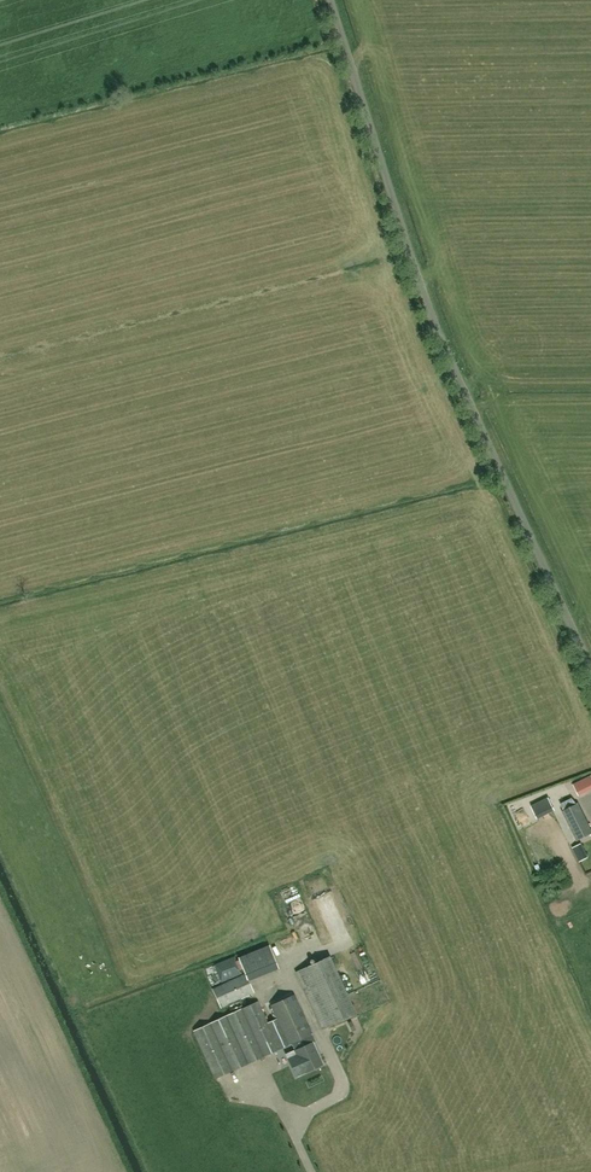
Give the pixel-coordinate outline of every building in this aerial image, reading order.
[(590,790),(590,776),(573,785),(579,796),(590,790)] [(536,815),(553,807),(548,797),(531,805),(536,815)] [(577,804),(573,797),(560,803),(564,811),(562,812),(576,840),(590,833),(590,829),(578,803),(577,804)] [(512,811),(533,804),(531,798),(510,805),(512,811)] [(586,858),(579,844),(572,848),(579,862),(586,858)] [(302,947),(315,942),(295,891),(281,896),(291,920),(292,920),(302,947)] [(317,907),(331,943),(344,938),(331,902),(317,907)] [(242,969),(244,973),(212,988),(221,1007),(253,992),(248,981),(278,969),(269,944),(238,957),(239,959),(236,960),(234,956),(214,964),(221,982),(241,974),(239,970),(242,969)] [(330,956),(296,972),(322,1029),(357,1013),(330,956)] [(292,1044),(295,1050),(285,1054),(294,1075),(303,1071),(304,1072),(322,1064),(313,1042),(316,1041),(294,994),(270,1005),(276,1019),(268,1023),(258,1001),(194,1031),(215,1077),(290,1043),(292,1044)]
